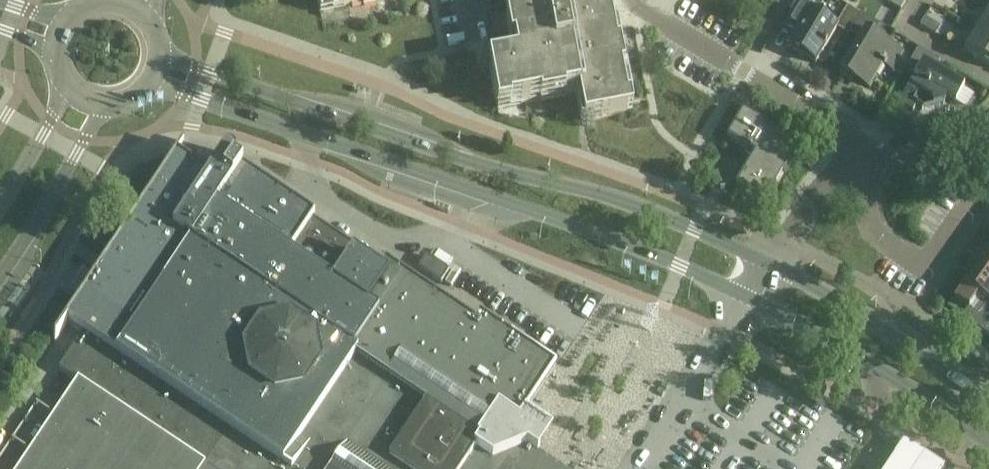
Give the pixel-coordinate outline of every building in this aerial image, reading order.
[(319,10),(331,7),(332,9),(362,3),(379,0),(317,0),(319,10)] [(573,95),(578,94),(584,122),(627,114),(625,101),(627,101),(621,70),(610,15),(608,15),(606,3),(569,10),(567,0),(505,0),(516,59),(488,64),(496,107),(509,105),(509,107),(573,95)] [(815,0),(800,0),(784,27),(794,34),(786,47),(815,64),(837,27),(810,11),(816,1),(815,0)] [(900,11),(906,1),(905,0),(888,0),(887,3),(900,11)] [(884,4),(873,22),(886,30),(889,32),(900,14),(884,4)] [(988,10),(975,31),(988,39),(988,11),(988,10)] [(891,70),(902,51),(881,39),(886,30),(873,22),(862,15),(861,15),(850,34),(860,40),(841,72),(868,89),(881,67),(884,69),(885,66),(891,70)] [(924,18),(920,26),(936,35),(940,27),(924,18)] [(988,67),(988,39),(975,31),(963,51),(988,67)] [(914,78),(895,109),(910,117),(916,106),(923,110),(943,104),(947,99),(955,104),(966,110),(974,96),(963,90),(933,72),(939,61),(918,48),(904,72),(914,78)] [(742,113),(726,139),(754,155),(735,187),(765,205),(798,148),(763,128),(764,127),(742,113)] [(538,454),(539,453),(534,450),(537,445),(538,445),(529,425),(528,425),(524,422),(527,417),(525,416),(555,370),(478,318),(473,325),(465,320),(457,314),(439,302),(402,277),(401,277),(384,265),(378,274),(362,264),(367,257),(348,245),(312,221),(314,219),(234,166),(235,162),(235,158),(232,155),(228,154),(225,154),(222,157),(208,177),(178,157),(183,150),(183,149),(182,148),(181,148),(180,149),(107,260),(99,271),(96,276),(79,301),(54,339),(53,339),(53,340),(54,340),(54,341),(55,341),(56,341),(56,340),(66,324),(82,335),(71,352),(58,371),(76,383),(53,417),(53,418),(29,453),(29,454),(19,468),(560,468),(538,454)] [(984,257),(976,252),(971,259),(988,272),(988,251),(984,257)] [(441,284),(449,272),(426,257),(418,269),(441,284)] [(954,301),(967,310),(962,318),(986,335),(988,337),(988,272),(971,259),(967,265),(975,271),(955,298),(954,301)] [(534,450),(537,452),(554,427),(528,410),(525,416),(527,417),(524,422),(529,425),(538,445),(534,450)] [(942,467),(901,440),(882,468),(940,468),(942,467)]
